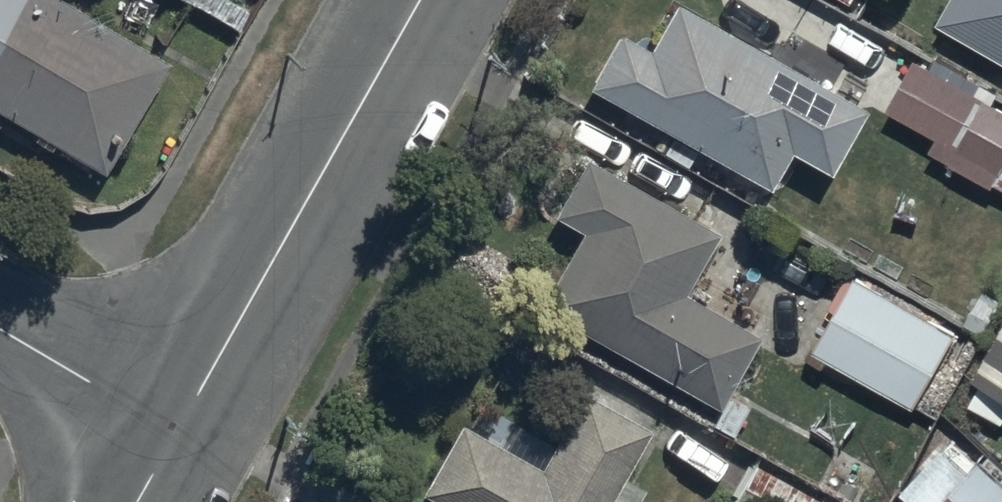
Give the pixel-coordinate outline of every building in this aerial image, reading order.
[(44,0),(0,0),(0,116),(107,177),(165,69),(62,10),(44,0)] [(857,0),(837,0),(853,8),(857,0)] [(941,28),(1001,63),(1001,0),(957,0),(941,28)] [(670,142),(659,163),(720,197),(726,187),(770,214),(780,198),(770,192),(786,161),(828,183),(864,117),(671,12),(647,57),(617,41),(586,97),(670,142)] [(1001,173),(1001,113),(994,108),(1000,97),(936,63),(932,70),(918,63),(888,120),(934,144),(927,158),(992,192),(1001,173)] [(727,402),(757,343),(685,303),(719,242),(585,166),(553,223),(581,238),(529,329),(731,444),(748,413),(727,402)] [(915,412),(955,339),(856,282),(815,356),(915,412)] [(970,387),(1001,405),(1001,330),(970,387)] [(580,399),(552,451),(515,430),(501,455),(458,431),(419,501),(421,501),(639,501),(642,498),(622,486),(649,438),(580,399)] [(962,431),(900,495),(907,501),(1001,501),(1001,469),(962,431)] [(754,468),(735,501),(814,501),(754,468)]
